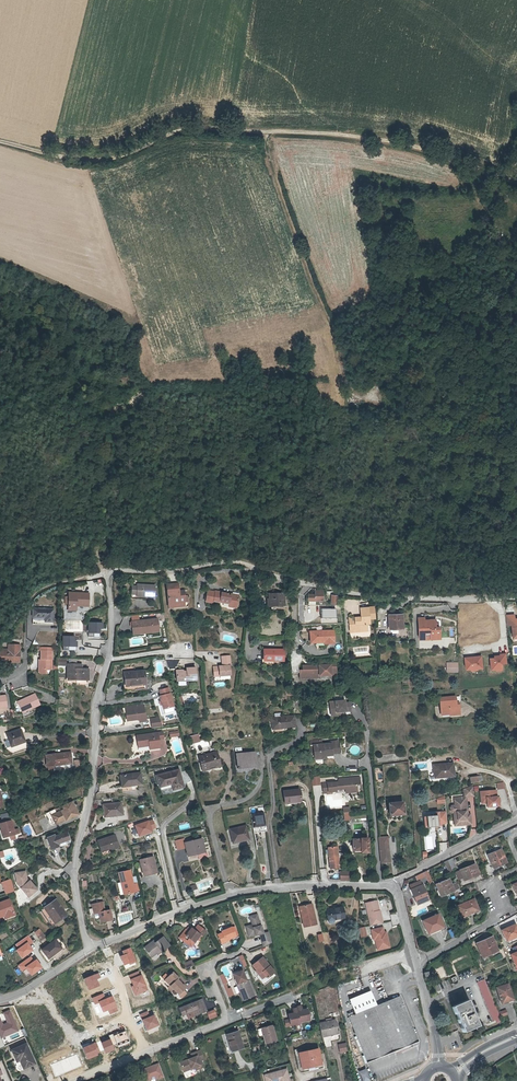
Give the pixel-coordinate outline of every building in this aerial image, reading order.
[(145,588),(153,589),(162,590),(163,578),(146,577),(141,577),(141,578),(140,586),(140,588),(145,588)] [(187,577),(176,578),(178,599),(187,599),(187,597),(194,596),(192,591),(194,590),(194,584),(188,584),(187,577)] [(322,598),(323,594),(331,595),(332,586),(324,585),(324,589),(318,588),(317,593),(316,597),(322,598)] [(236,598),(236,601),(236,602),(245,604),(247,592),(216,586),(214,597),(223,599),(223,598),(223,596),(236,598)] [(293,600),(293,588),(279,589),(279,600),(293,600)] [(74,607),(74,611),(78,611),(78,606),(90,606),(90,594),(74,593),(74,607)] [(331,595),(330,603),(337,604),(338,596),(331,595)] [(384,602),(379,602),(370,603),(371,612),(364,612),(359,612),(359,619),(360,628),(377,626),(377,619),(379,618),(379,613),(385,612),(384,602)] [(409,609),(394,610),(395,623),(410,622),(409,609)] [(55,610),(35,610),(35,625),(55,626),(55,610)] [(159,623),(167,623),(166,613),(140,615),(141,628),(159,627),(159,623)] [(425,636),(432,636),(446,636),(447,625),(442,624),(443,616),(433,616),(433,613),(426,613),(425,632),(425,636)] [(103,623),(84,623),(84,633),(90,633),(90,637),(95,637),(95,633),(101,633),(100,628),(103,628),(103,623)] [(332,636),(332,638),(332,640),(342,639),(341,626),(321,627),(321,637),(332,636)] [(75,637),(64,637),(65,651),(70,651),(70,647),(78,647),(78,642),(75,642),(75,640),(84,640),(84,633),(75,633),(75,637)] [(284,654),(284,657),(293,657),(293,645),(273,645),(273,655),(284,654)] [(11,646),(11,650),(11,652),(1,652),(1,657),(4,658),(4,663),(21,664),(22,646),(11,646)] [(501,653),(497,653),(497,664),(508,664),(508,659),(512,659),(512,649),(507,650),(507,651),(501,651),(501,653)] [(54,670),(55,651),(43,651),(43,660),(42,670),(46,670),(54,670)] [(238,651),(230,651),(231,661),(221,662),(221,668),(227,668),(227,671),(238,670),(238,661),(239,661),(238,651)] [(487,651),(470,651),(471,663),(488,662),(487,651)] [(332,658),(331,660),(311,660),(311,666),(308,666),(308,673),(327,673),(327,670),(344,670),(344,658),(332,658)] [(464,666),(465,658),(453,658),(453,665),(464,666)] [(144,677),(144,682),(155,681),(154,663),(133,665),(134,674),(134,678),(144,677)] [(184,677),(194,676),(204,676),(204,663),(194,663),(194,667),(192,667),(191,666),(184,666),(184,677)] [(90,669),(84,669),(78,669),(78,665),(69,665),(69,680),(77,680),(77,679),(90,679),(90,669)] [(133,683),(144,682),(144,677),(134,678),(134,674),(132,674),(133,683)] [(176,681),(168,683),(169,689),(168,689),(169,694),(169,698),(171,703),(181,701),(176,681)] [(451,708),(452,712),(462,711),(462,701),(465,696),(464,693),(441,695),(443,709),(451,708)] [(334,707),(347,706),(353,706),(353,697),(349,697),(349,695),(333,696),(334,707)] [(42,708),(36,696),(18,704),(26,721),(35,717),(33,711),(42,708)] [(0,698),(0,710),(9,709),(8,697),(0,698)] [(132,699),(132,711),(145,710),(145,714),(152,713),(151,698),(132,699)] [(158,722),(170,720),(167,711),(157,712),(158,722)] [(302,723),(301,712),(279,714),(280,726),(291,725),(292,724),(302,723)] [(143,729),(144,740),(155,739),(156,745),(165,744),(164,734),(169,733),(169,727),(143,729)] [(207,737),(206,730),(197,732),(198,739),(207,737)] [(28,748),(22,735),(8,741),(14,754),(28,748)] [(335,736),(335,739),(318,740),(318,753),(328,752),(328,748),(331,748),(331,751),(337,750),(337,747),(344,747),(343,736),(335,736)] [(226,763),(223,749),(205,753),(207,766),(226,763)] [(264,763),(262,749),(243,750),(244,764),(264,763)] [(78,764),(75,753),(57,758),(57,759),(51,760),(54,771),(55,771),(56,774),(57,775),(61,774),(60,769),(78,764)] [(456,770),(455,759),(436,760),(437,774),(445,774),(445,770),(456,770)] [(162,770),(164,781),(176,779),(177,784),(187,781),(183,766),(162,770)] [(126,768),(126,777),(135,777),(136,779),(146,779),(146,767),(126,768)] [(362,772),(345,774),(346,776),(342,776),(342,777),(326,779),(327,788),(339,787),(339,785),(348,783),(353,788),(360,787),(359,780),(363,780),(362,772)] [(320,776),(311,777),(312,785),(320,785),(320,776)] [(469,794),(478,793),(477,784),(474,784),(467,786),(468,794),(457,795),(458,803),(454,803),(453,805),(453,809),(455,810),(456,810),(457,818),(464,817),(465,823),(474,822),(473,811),(471,812),(469,812),(468,802),(470,802),(469,794)] [(305,799),(304,788),(289,789),(290,800),(305,799)] [(479,790),(480,805),(486,804),(486,807),(499,807),(499,789),(479,790)] [(507,795),(500,796),(502,803),(509,801),(507,795)] [(108,809),(126,808),(126,797),(107,798),(108,809)] [(406,810),(405,798),(391,799),(392,812),(406,810)] [(77,802),(60,810),(62,814),(57,817),(61,826),(71,821),(83,815),(77,802)] [(256,811),(258,825),(271,824),(269,809),(256,811)] [(450,821),(449,809),(438,810),(435,813),(435,814),(425,815),(426,825),(441,824),(441,822),(450,821)] [(138,836),(157,830),(153,818),(134,824),(138,836)] [(18,836),(14,821),(3,824),(7,839),(18,836)] [(254,837),(251,824),(236,827),(239,841),(254,837)] [(119,829),(102,833),(104,843),(112,841),(112,843),(122,840),(119,829)] [(354,834),(355,845),(362,845),(362,847),(369,846),(368,830),(363,830),(363,834),(354,834)] [(380,832),(382,859),(391,858),(389,832),(380,832)] [(188,837),(180,839),(182,847),(190,846),(192,853),(196,852),(197,855),(202,853),(203,858),(212,856),(211,850),(209,850),(206,837),(189,841),(188,837)] [(53,849),(64,845),(61,838),(50,842),(50,840),(42,843),(46,854),(54,852),(53,849)] [(340,863),(338,843),(330,843),(332,864),(340,863)] [(505,861),(500,850),(487,855),(492,866),(505,861)] [(162,867),(159,853),(146,855),(150,869),(162,867)] [(137,885),(136,877),(133,863),(121,866),(123,875),(126,874),(128,887),(137,885)] [(477,873),(473,863),(458,870),(459,870),(461,876),(463,880),(477,873)] [(341,868),(342,879),(353,878),(352,867),(341,868)] [(34,871),(26,872),(26,878),(24,878),(24,882),(34,896),(43,890),(37,880),(35,881),(34,880),(34,879),(34,871)] [(419,879),(425,876),(424,875),(423,872),(416,875),(418,880),(419,879)] [(450,884),(448,879),(435,884),(440,896),(453,891),(450,884)] [(18,880),(9,883),(12,895),(21,891),(19,883),(18,880)] [(420,883),(419,880),(409,884),(411,889),(421,884),(420,883)] [(456,882),(450,884),(453,891),(459,888),(456,882)] [(421,884),(411,889),(410,889),(416,904),(428,899),(421,884)] [(95,900),(96,905),(101,905),(101,909),(102,914),(113,912),(111,902),(107,903),(105,894),(97,895),(97,900),(95,900)] [(380,908),(378,898),(367,900),(372,923),(381,921),(384,920),(382,908),(381,908),(380,908)] [(477,909),(472,898),(456,905),(461,916),(477,909)] [(15,918),(22,915),(16,899),(0,906),(0,917),(0,918),(13,912),(15,918)] [(57,903),(53,905),(45,910),(46,911),(56,926),(71,916),(60,900),(57,903)] [(305,915),(302,916),(305,926),(316,923),(312,903),(302,905),(305,915)] [(330,920),(330,921),(332,921),(333,921),(334,921),(335,920),(336,919),(336,917),(346,916),(345,906),(327,908),(329,919),(330,920)] [(13,912),(0,918),(2,921),(11,917),(12,919),(15,918),(13,912)] [(253,919),(251,919),(252,924),(246,927),(249,937),(256,935),(256,936),(261,934),(265,946),(272,943),(269,931),(265,933),(262,925),(261,926),(257,913),(251,914),(253,919)] [(442,927),(436,914),(422,920),(428,933),(442,927)] [(366,924),(360,925),(362,934),(368,933),(366,924)] [(501,930),(506,941),(516,936),(516,931),(514,924),(501,930)] [(376,932),(377,937),(379,947),(391,945),(388,932),(386,933),(385,930),(384,925),(373,927),(374,932),(376,932)] [(206,931),(200,926),(195,931),(194,929),(191,927),(189,930),(186,928),(179,936),(185,941),(185,940),(191,944),(196,938),(198,940),(206,931)] [(225,940),(231,938),(236,936),(235,935),(234,931),(236,930),(234,926),(232,927),(232,926),(221,931),(222,932),(218,934),(222,944),(226,942),(225,940)] [(29,944),(33,942),(28,935),(15,944),(18,948),(15,950),(21,958),(33,950),(29,944)] [(160,947),(162,950),(170,945),(164,935),(156,941),(155,939),(145,945),(151,955),(156,951),(157,951),(157,949),(160,947)] [(496,951),(491,938),(476,944),(482,957),(496,951)] [(66,953),(67,955),(70,952),(63,942),(45,954),(52,963),(66,953)] [(22,971),(26,968),(31,975),(42,967),(36,958),(33,960),(30,956),(17,965),(22,971)] [(253,965),(259,972),(257,974),(265,985),(274,978),(272,975),(275,973),(263,957),(253,965)] [(191,959),(183,963),(186,969),(194,965),(191,959)] [(477,982),(485,978),(480,967),(469,971),(471,976),(475,975),(477,982)] [(251,987),(250,985),(248,980),(247,981),(243,970),(235,973),(240,984),(237,985),(243,1000),(255,996),(251,987)] [(177,979),(178,978),(173,971),(164,979),(169,984),(173,989),(178,994),(183,989),(185,988),(180,983),(177,979)] [(500,1018),(484,980),(477,983),(493,1021),(500,1018)] [(513,1000),(508,985),(496,989),(501,1004),(513,1000)] [(183,989),(178,994),(181,997),(187,993),(183,989)] [(418,1041),(416,1034),(401,996),(386,1001),(356,1013),(355,1010),(349,1013),(368,1061),(418,1041)] [(454,1006),(463,1028),(476,1022),(468,1000),(454,1006)] [(186,1011),(187,1012),(193,1010),(195,1015),(207,1011),(203,1002),(196,1004),(195,1001),(179,1007),(182,1013),(186,1011)] [(302,1006),(297,1007),(298,1008),(300,1022),(310,1020),(308,1009),(305,1010),(303,1010),(302,1008),(302,1006)] [(300,1022),(298,1008),(293,1009),(294,1011),(294,1013),(293,1014),(289,1015),(290,1020),(291,1025),(301,1023),(300,1022)] [(214,1009),(206,1012),(209,1019),(217,1016),(214,1009)] [(336,1021),(320,1024),(321,1031),(322,1033),(337,1029),(336,1021)] [(476,1022),(463,1028),(465,1031),(478,1026),(476,1022)] [(266,1034),(264,1034),(267,1044),(277,1041),(273,1025),(264,1027),(266,1034)] [(227,1035),(229,1041),(233,1051),(242,1047),(237,1031),(227,1035)] [(418,1041),(368,1061),(369,1064),(423,1042),(419,1033),(416,1034),(418,1041)] [(346,1039),(338,1041),(340,1049),(348,1047),(346,1039)] [(19,1070),(20,1070),(21,1071),(22,1071),(24,1071),(25,1070),(24,1068),(34,1064),(26,1045),(12,1051),(16,1060),(13,1061),(16,1068),(17,1068),(18,1069),(19,1070)] [(192,1057),(180,1062),(183,1071),(195,1066),(196,1069),(203,1067),(202,1064),(200,1065),(199,1060),(201,1060),(204,1059),(200,1049),(191,1053),(192,1057)] [(322,1064),(319,1049),(300,1054),(303,1068),(322,1064)] [(159,1063),(142,1069),(146,1080),(159,1075),(160,1078),(164,1076),(159,1063)] [(371,1080),(366,1068),(357,1071),(361,1080),(369,1080),(371,1080)] [(265,1076),(266,1080),(290,1080),(287,1069),(265,1076)]
